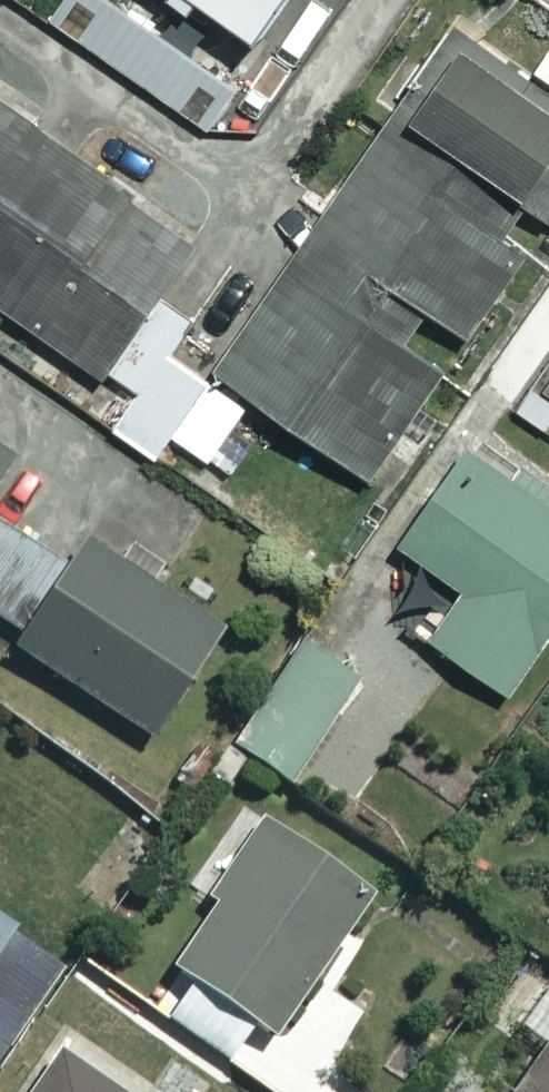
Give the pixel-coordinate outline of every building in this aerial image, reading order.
[(258,36),(285,0),(210,0),(258,36)] [(458,28),(218,366),(364,471),(513,263),(494,250),(529,201),(548,216),(548,92),(458,28)] [(135,394),(113,426),(152,453),(168,430),(208,459),(245,406),(169,353),(193,318),(155,292),(192,239),(0,105),(0,301),(135,394)] [(541,382),(548,388),(548,371),(541,382)] [(476,443),(407,543),(463,581),(428,632),(504,684),(548,618),(548,493),(476,443)] [(0,451),(0,471),(9,457),(0,451)] [(17,629),(8,642),(145,732),(216,626),(74,532),(57,557),(0,519),(0,618),(17,629)] [(367,693),(300,643),(230,737),(297,787),(367,693)] [(365,892),(260,824),(169,965),(189,978),(164,1015),(228,1056),(250,1022),(272,1036),(365,892)] [(0,914),(0,1045),(62,958),(0,914)] [(501,1091),(548,1091),(548,1027),(501,1091)] [(58,1052),(31,1091),(117,1091),(58,1052)]
